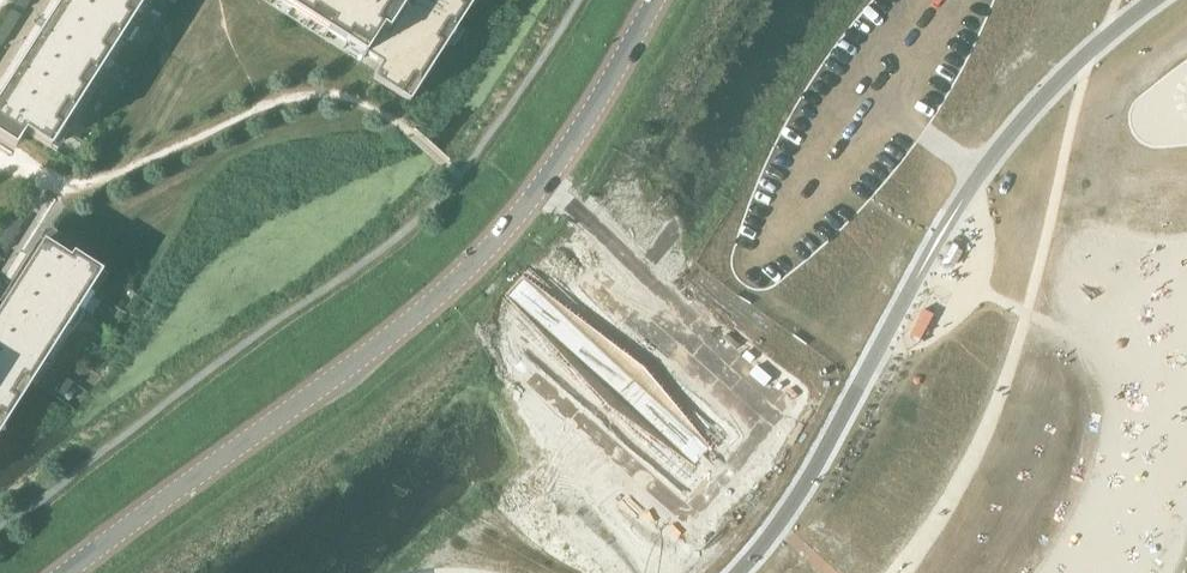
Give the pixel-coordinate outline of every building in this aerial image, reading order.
[(0,112),(0,130),(20,143),(26,133),(52,149),(146,0),(72,0),(0,112)] [(16,4),(25,10),(32,0),(18,0),(16,4)] [(410,102),(475,0),(275,0),(364,57),(365,58),(367,56),(383,66),(374,79),(410,102)] [(2,25),(12,31),(22,16),(12,10),(2,25)] [(2,25),(0,28),(0,45),(2,46),(12,31),(2,25)] [(5,230),(15,237),(25,221),(15,215),(5,230)] [(5,230),(0,239),(0,248),(5,252),(15,237),(5,230)] [(44,364),(103,272),(75,254),(74,254),(69,251),(70,250),(51,238),(50,238),(47,236),(43,242),(46,244),(0,316),(0,433),(44,364)] [(920,341),(940,302),(930,297),(910,335),(920,341)] [(58,373),(54,381),(63,386),(69,390),(74,382),(58,373)]
